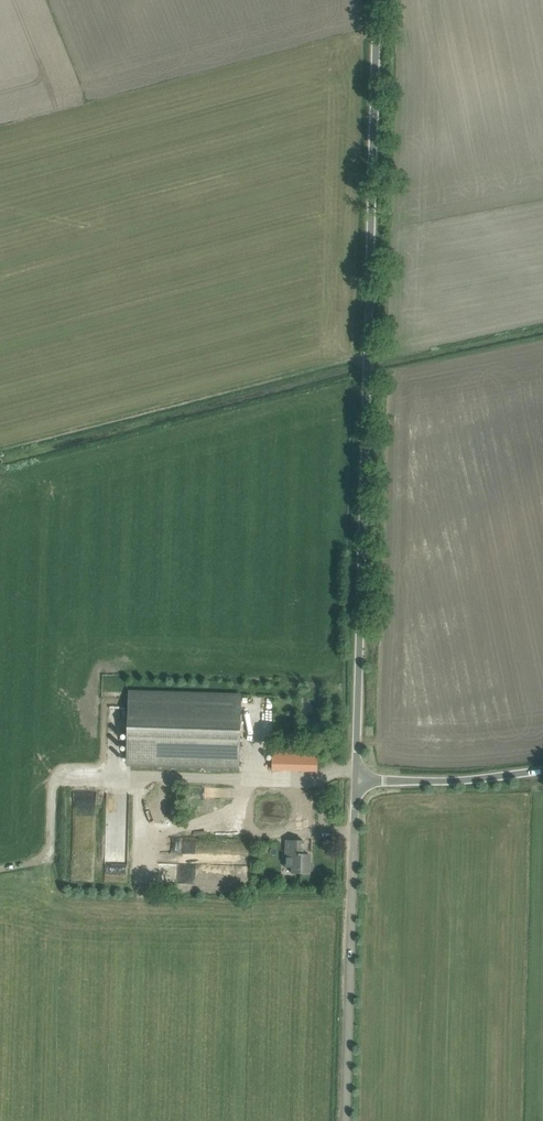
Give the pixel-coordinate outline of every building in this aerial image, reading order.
[(129,692),(126,764),(240,767),(242,696),(129,692)] [(317,771),(318,749),(273,748),(273,770),(317,771)] [(164,823),(173,814),(174,801),(166,791),(153,790),(143,799),(142,811),(150,822),(164,823)] [(250,837),(294,838),(294,840),(285,840),(284,867),(293,867),(292,873),(299,873),(309,873),(309,871),(312,871),(312,864),(309,864),(310,855),(304,855),(304,838),(315,838),(316,797),(304,797),(251,795),(250,837)]
